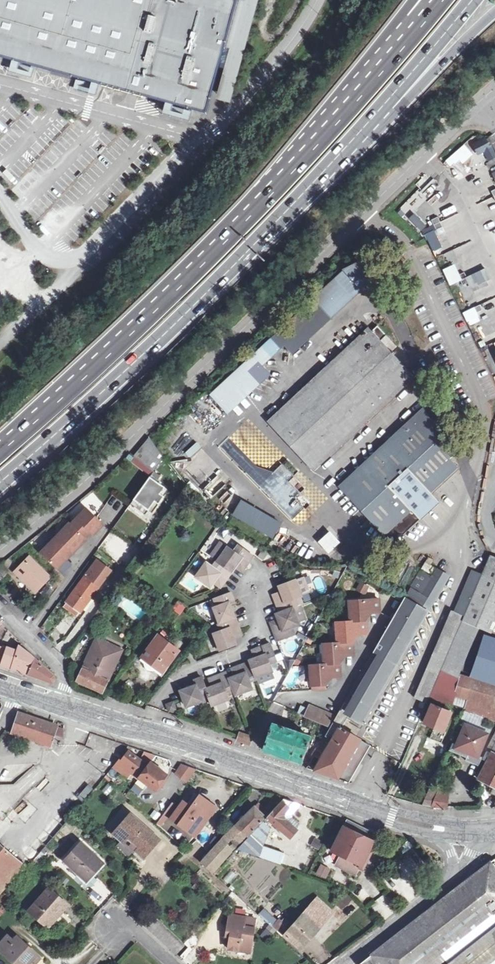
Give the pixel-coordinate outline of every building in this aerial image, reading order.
[(125,89),(142,93),(141,96),(146,97),(147,95),(182,104),(207,111),(220,65),(227,67),(220,92),(226,94),(231,95),(257,0),(0,0),(0,55),(125,89)] [(75,81),(74,89),(87,92),(89,83),(75,81)] [(494,158),(494,155),(486,137),(471,144),(477,156),(483,153),(488,162),(494,158)] [(456,161),(453,164),(461,172),(464,169),(456,161)] [(434,179),(420,192),(421,194),(435,180),(434,179)] [(432,220),(436,230),(442,227),(438,217),(432,220)] [(345,270),(314,301),(330,318),(376,274),(368,258),(345,270)] [(464,272),(459,275),(463,285),(469,282),(464,272)] [(282,330),(289,338),(298,347),(330,318),(314,301),(282,330)] [(250,374),(289,338),(282,330),(242,366),(250,374)] [(268,423),(313,472),(414,379),(392,355),(393,354),(392,352),(396,348),(386,337),(380,342),(369,330),(268,423)] [(259,383),(250,374),(242,366),(210,395),(227,413),(259,383)] [(452,455),(422,410),(339,488),(384,537),(404,536),(438,504),(429,493),(457,468),(448,459),(452,455)] [(150,438),(135,456),(153,471),(164,458),(150,438)] [(165,488),(150,477),(134,500),(148,510),(155,502),(158,504),(164,497),(160,494),(165,488)] [(235,515),(273,539),(281,526),(244,501),(235,515)] [(71,524),(85,537),(90,532),(93,534),(103,524),(86,508),(71,524)] [(55,538),(71,553),(86,538),(85,537),(71,524),(70,522),(55,538)] [(328,554),(340,543),(329,531),(317,542),(328,554)] [(71,553),(55,538),(41,553),(57,569),(71,553)] [(218,561),(232,571),(235,566),(242,570),(253,555),(238,544),(234,551),(228,547),(218,561)] [(494,622),(494,558),(489,555),(481,573),(465,612),(464,615),(462,619),(463,620),(476,626),(491,632),(494,622)] [(33,592),(47,577),(26,558),(13,572),(19,578),(20,577),(23,580),(22,581),(33,592)] [(97,560),(66,601),(80,611),(110,570),(97,560)] [(217,578),(223,583),(232,571),(218,561),(217,560),(213,566),(206,562),(197,576),(211,586),(214,582),(217,578)] [(316,768),(315,771),(349,782),(369,747),(353,737),(447,576),(425,562),(420,569),(432,577),(431,579),(419,572),(371,653),(369,655),(335,716),(313,754),(319,758),(315,766),(316,768)] [(456,609),(465,612),(481,573),(472,570),(456,609)] [(304,577),(296,580),(301,594),(309,591),(304,577)] [(281,594),(274,597),(279,612),(294,607),(297,606),(294,598),(302,596),(301,594),(296,580),(296,579),(287,582),(278,585),(280,591),(281,594)] [(365,595),(369,586),(359,582),(355,590),(365,595)] [(44,589),(39,595),(45,599),(49,593),(44,589)] [(213,607),(218,623),(236,616),(233,611),(232,606),(231,606),(229,600),(234,599),(231,591),(213,598),(216,605),(213,607)] [(337,642),(328,643),(328,652),(324,653),(324,663),(315,664),(316,673),(311,674),(311,684),(327,683),(329,680),(329,677),(340,676),(339,662),(342,659),(341,656),(353,655),(352,642),(354,639),(354,634),(366,634),(365,620),(367,617),(368,613),(379,612),(378,599),(354,600),(354,609),(349,609),(350,621),(340,621),(341,630),(336,631),(337,642)] [(180,615),(186,607),(177,600),(171,609),(180,615)] [(297,606),(294,607),(300,623),(308,620),(301,604),(297,606)] [(280,622),(272,625),(278,640),(295,634),(292,626),(300,623),(294,607),(279,612),(277,613),(279,619),(280,622)] [(414,697),(426,702),(428,698),(429,698),(462,619),(464,615),(452,609),(414,697)] [(102,610),(94,621),(100,625),(109,615),(102,610)] [(237,643),(235,637),(233,634),(241,631),(236,616),(218,623),(217,623),(220,630),(214,633),(221,649),(237,643)] [(476,626),(463,620),(442,668),(455,674),(476,626)] [(143,656),(166,673),(170,667),(168,665),(179,650),(169,642),(173,637),(164,631),(160,636),(159,635),(143,656)] [(108,647),(110,643),(98,637),(96,641),(108,647)] [(108,647),(96,641),(86,662),(88,663),(86,667),(84,666),(78,678),(102,690),(122,649),(110,643),(108,647)] [(259,656),(256,657),(251,659),(251,661),(257,676),(274,669),(271,661),(277,660),(275,654),(270,643),(256,648),(259,656)] [(477,668),(494,674),(494,647),(485,644),(477,668)] [(15,653),(10,670),(26,677),(35,659),(28,653),(17,645),(15,653)] [(15,653),(12,653),(13,651),(5,649),(0,666),(0,667),(10,670),(15,653)] [(163,676),(166,673),(143,656),(140,660),(148,666),(163,676)] [(35,659),(26,677),(32,678),(52,685),(56,678),(35,659)] [(239,674),(236,675),(230,677),(235,688),(236,694),(254,688),(251,680),(258,678),(257,676),(251,661),(236,666),(239,674)] [(216,684),(213,685),(207,687),(209,694),(213,705),(230,699),(227,690),(235,688),(230,677),(228,672),(213,677),(216,684)] [(203,697),(209,694),(207,687),(203,676),(195,679),(197,683),(191,685),(187,687),(181,689),(183,696),(187,705),(204,699),(203,697)] [(463,707),(465,707),(473,685),(459,681),(453,704),(463,707)] [(473,685),(465,707),(483,713),(494,717),(494,691),(473,685)] [(177,707),(174,700),(167,702),(170,710),(177,707)] [(451,712),(431,704),(425,722),(435,726),(431,736),(442,740),(446,730),(444,730),(451,712)] [(327,726),(333,716),(309,705),(304,716),(327,726)] [(18,713),(11,732),(49,746),(56,727),(18,713)] [(487,732),(466,722),(456,745),(453,744),(451,748),(453,751),(468,757),(471,752),(477,755),(487,732)] [(273,723),(263,749),(267,751),(299,762),(309,736),(273,723)] [(238,739),(249,744),(252,736),(240,732),(238,736),(238,739)] [(431,750),(439,748),(437,740),(429,743),(431,750)] [(139,778),(148,767),(142,761),(128,750),(121,759),(120,758),(113,766),(127,777),(131,773),(134,775),(138,779),(139,778)] [(491,751),(478,777),(494,785),(494,753),(491,751)] [(151,763),(148,767),(139,778),(147,783),(144,787),(151,792),(165,773),(160,770),(151,763)] [(186,782),(196,769),(181,764),(174,773),(186,782)] [(89,785),(78,795),(82,800),(93,789),(89,785)] [(146,798),(151,792),(144,787),(139,792),(146,798)] [(448,794),(428,791),(422,805),(424,805),(436,807),(446,808),(448,794)] [(181,801),(169,817),(192,835),(213,806),(206,801),(198,795),(189,807),(181,801)] [(265,815),(267,817),(270,820),(290,836),(297,827),(285,818),(282,814),(293,801),(292,801),(282,797),(265,815)] [(221,839),(230,848),(243,834),(245,835),(269,809),(266,807),(260,812),(257,809),(253,805),(221,839)] [(156,839),(129,815),(112,833),(122,842),(127,836),(138,846),(134,850),(138,853),(141,856),(156,839)] [(347,819),(344,824),(374,839),(379,830),(347,819)] [(237,849),(258,856),(262,846),(269,827),(266,824),(263,821),(237,849)] [(373,841),(374,839),(344,824),(327,857),(336,862),(335,863),(356,874),(368,852),(370,854),(376,843),(373,841)] [(334,839),(330,837),(320,855),(324,857),(334,839)] [(398,841),(407,849),(414,844),(408,840),(400,837),(398,841)] [(230,848),(221,839),(199,861),(209,870),(230,848)] [(79,842),(62,860),(85,880),(90,875),(101,862),(79,842)] [(24,865),(0,846),(0,893),(24,865)] [(284,852),(262,846),(258,856),(280,863),(284,852)] [(330,867),(321,862),(316,871),(324,876),(330,867)] [(483,934),(477,926),(494,912),(494,870),(490,863),(412,925),(362,963),(445,963),(483,934)] [(232,872),(223,878),(226,883),(236,877),(232,872)] [(2,906),(18,888),(12,884),(0,898),(0,904),(2,906)] [(27,908),(43,924),(57,908),(60,911),(63,908),(67,904),(47,886),(27,908)] [(346,895),(337,904),(341,908),(350,899),(346,895)] [(323,912),(327,908),(318,900),(314,905),(317,908),(323,912)] [(311,902),(292,922),(308,937),(320,924),(312,915),(317,908),(314,905),(311,902)] [(46,926),(60,911),(57,908),(43,924),(46,926)] [(323,912),(317,908),(312,915),(320,924),(331,912),(327,908),(323,912)] [(258,916),(269,926),(274,919),(263,909),(258,916)] [(229,915),(226,932),(230,932),(229,938),(227,950),(249,954),(253,928),(244,927),(246,918),(229,915)] [(305,941),(308,937),(292,922),(288,926),(282,920),(275,928),(282,933),(298,948),(305,941)] [(16,963),(18,961),(21,963),(28,963),(31,961),(34,963),(37,960),(40,957),(17,937),(13,940),(7,935),(0,943),(0,947),(4,951),(3,952),(16,963)]
